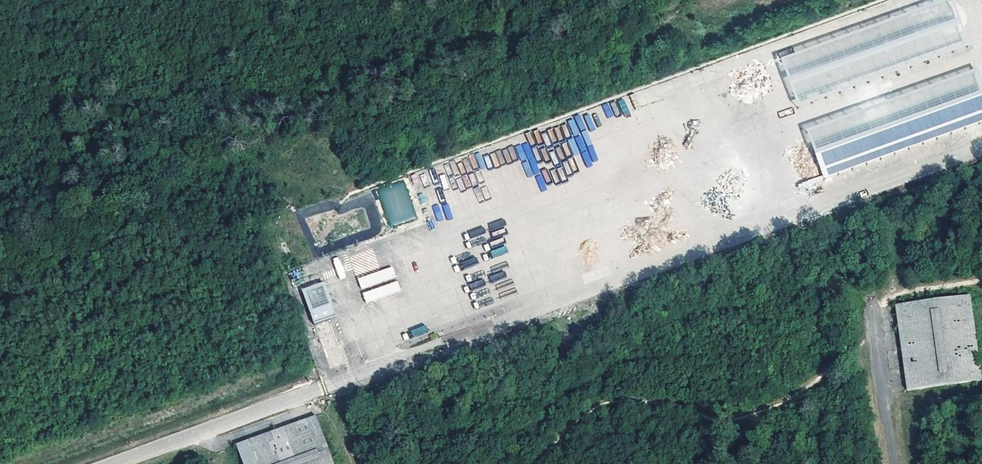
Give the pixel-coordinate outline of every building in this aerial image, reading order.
[(968,47),(951,0),(949,0),(781,61),(798,109),(968,47)] [(807,133),(824,181),(981,123),(981,86),(977,71),(807,133)] [(623,98),(617,101),(625,117),(631,114),(623,98)] [(608,103),(602,105),(607,117),(613,115),(608,103)] [(792,108),(778,112),(779,117),(793,113),(792,108)] [(586,166),(599,161),(581,114),(567,119),(575,141),(569,143),(574,155),(581,152),(586,166)] [(584,116),(590,130),(595,128),(589,114),(584,116)] [(544,189),(531,145),(544,141),(546,145),(550,144),(546,132),(539,134),(538,129),(526,133),(528,141),(516,145),(526,178),(536,175),(540,190),(544,189)] [(479,170),(466,176),(456,180),(460,190),(484,180),(479,170)] [(377,188),(390,226),(416,218),(404,180),(377,188)] [(486,199),(491,196),(486,186),(480,188),(486,199)] [(446,218),(446,220),(453,218),(448,202),(433,207),(437,221),(446,218)] [(503,218),(489,222),(491,230),(505,226),(503,218)] [(490,249),(492,257),(508,253),(506,246),(490,249)] [(476,256),(460,262),(463,269),(478,263),(476,256)] [(340,280),(346,277),(339,257),(332,259),(340,280)] [(393,267),(357,276),(364,302),(400,293),(393,267)] [(503,270),(489,276),(492,282),(506,277),(503,270)] [(470,289),(485,286),(483,279),(468,282),(470,289)] [(513,282),(498,284),(500,295),(515,292),(513,282)] [(311,313),(332,306),(324,283),(303,291),(311,313)] [(971,296),(896,306),(906,388),(981,379),(971,296)] [(332,306),(311,313),(330,366),(344,361),(329,319),(336,316),(332,306)] [(410,330),(413,338),(428,331),(425,324),(410,330)] [(237,445),(244,463),(334,463),(315,416),(307,419),(237,445)]
